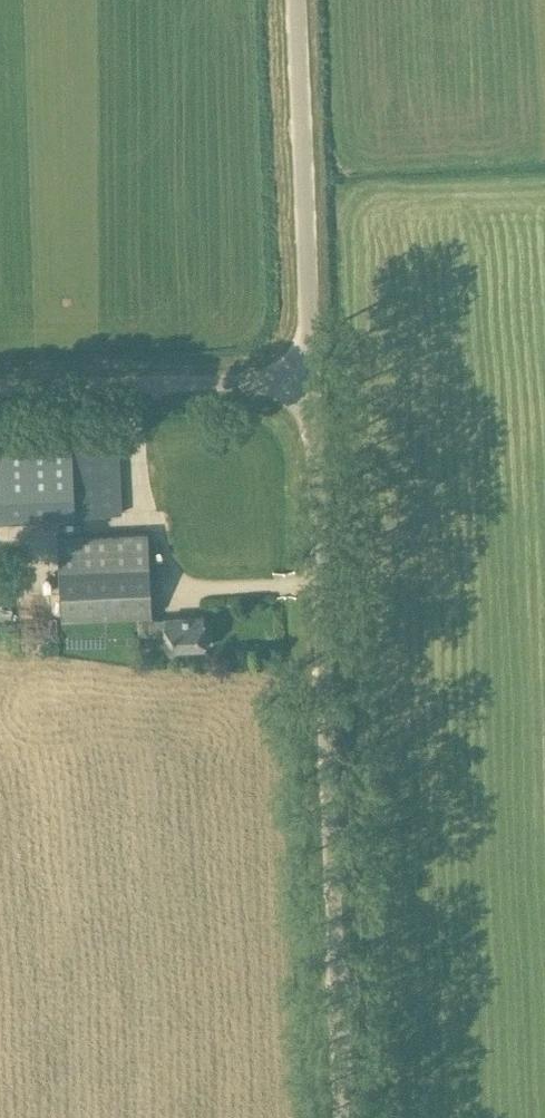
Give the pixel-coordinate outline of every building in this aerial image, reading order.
[(117,439),(66,440),(72,517),(123,514),(117,439)] [(58,537),(59,569),(62,619),(137,616),(138,634),(167,633),(167,649),(203,648),(202,617),(152,619),(152,615),(150,565),(148,533),(58,537)]
